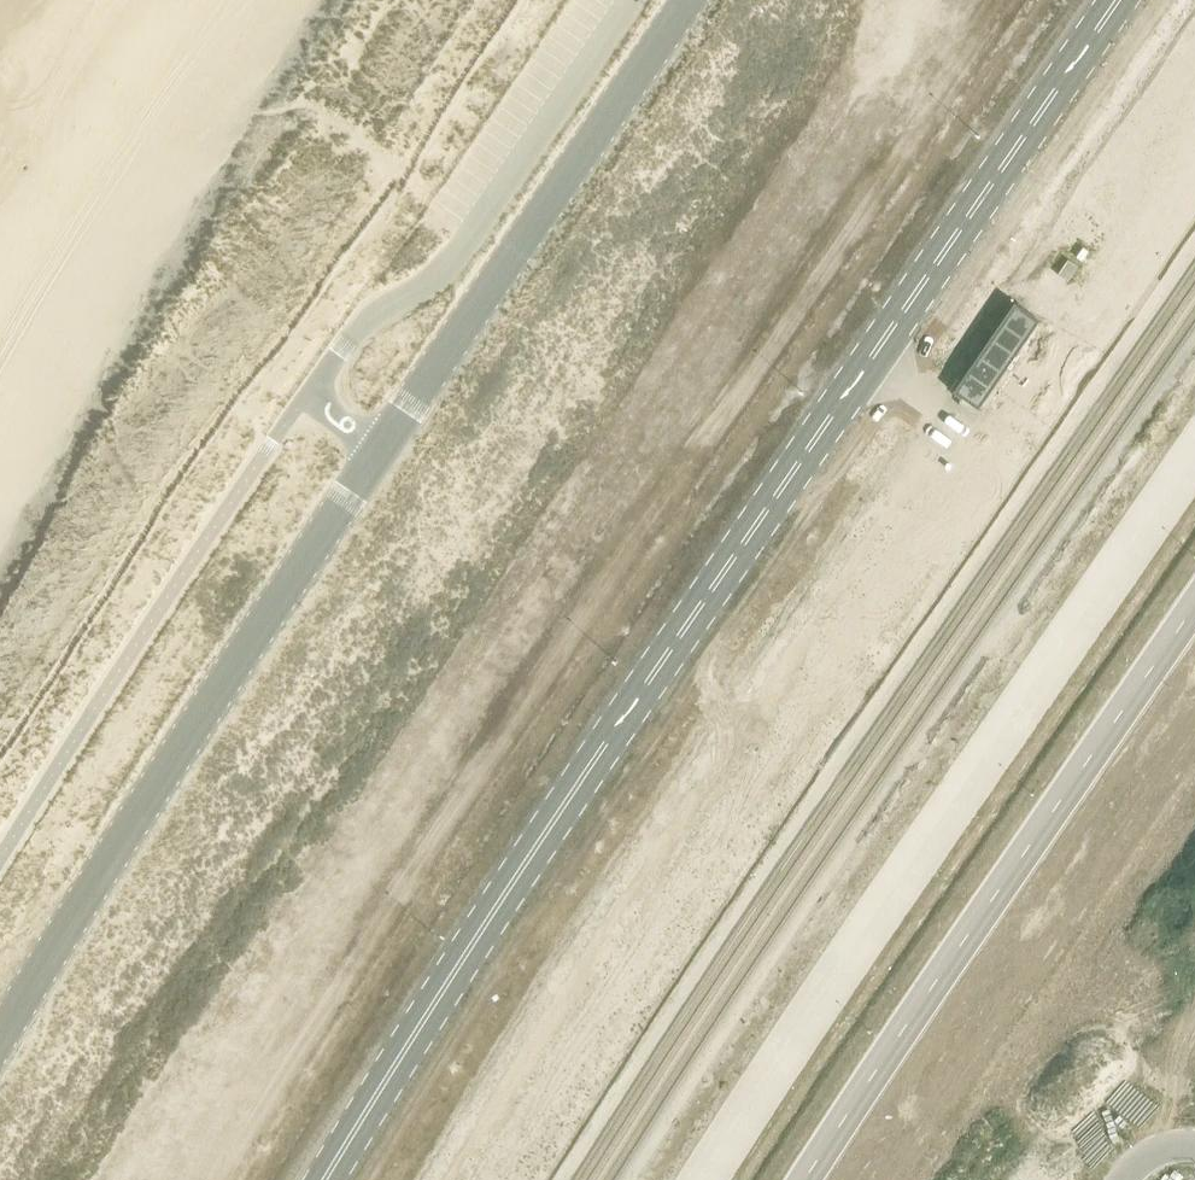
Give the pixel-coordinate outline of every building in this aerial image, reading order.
[(1068,283),(1078,268),(1068,262),(1058,276),(1068,283)] [(979,412),(1041,323),(1016,305),(954,395),(979,412)]
